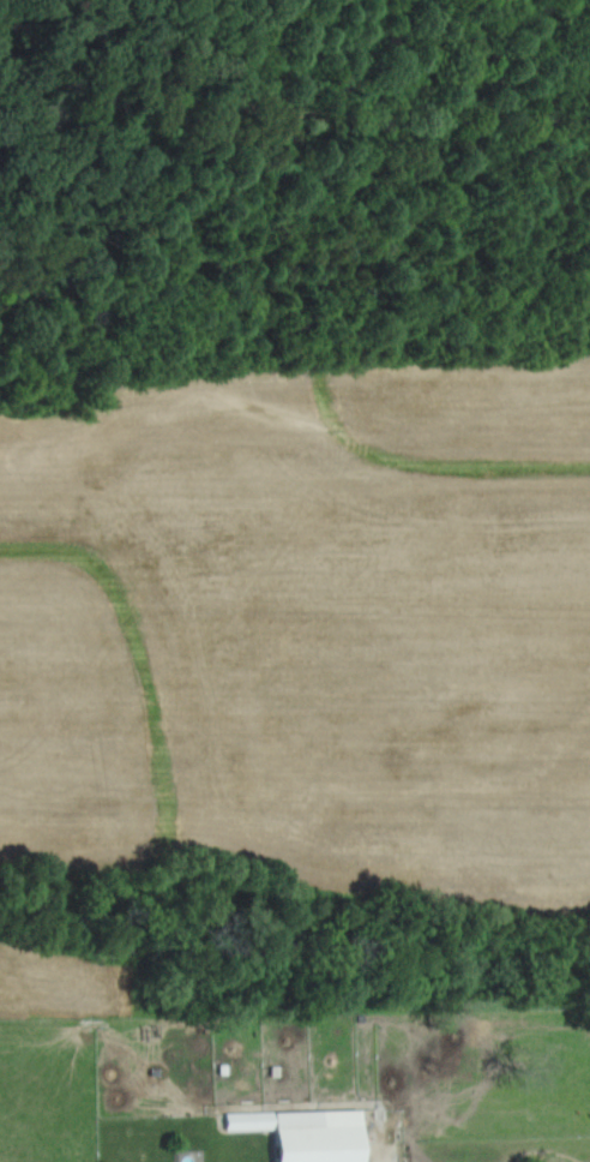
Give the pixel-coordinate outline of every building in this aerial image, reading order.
[(353,1111),(221,1114),(222,1131),(267,1130),(268,1161),(354,1161),(353,1111)]
